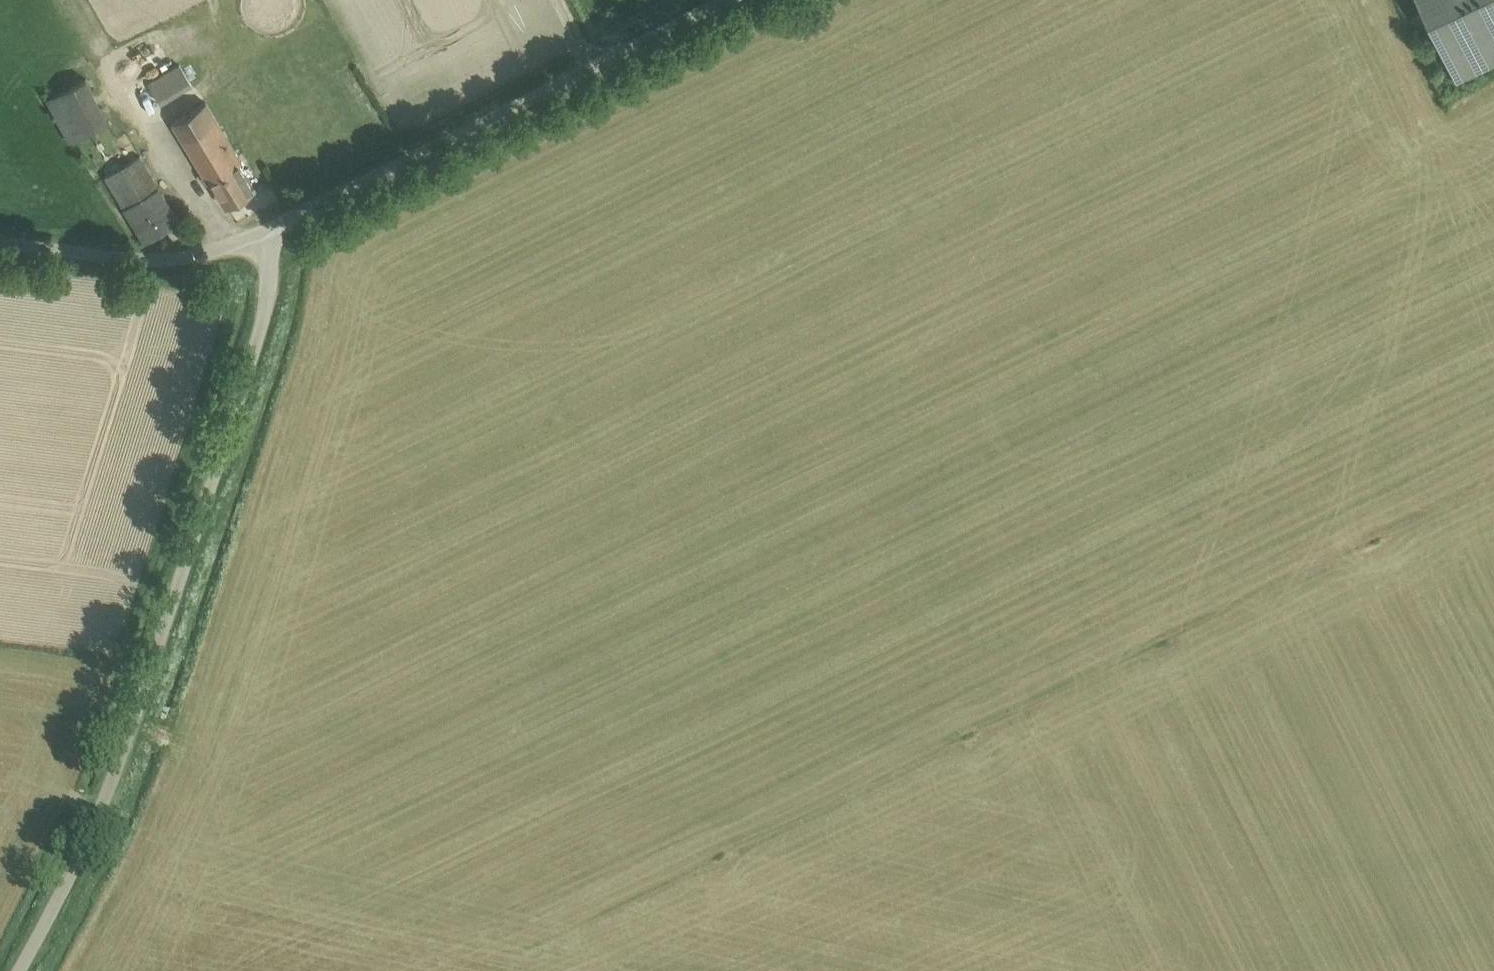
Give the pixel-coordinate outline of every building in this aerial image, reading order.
[(1493,63),(1493,0),(1418,0),(1456,81),(1493,63)] [(160,102),(194,83),(181,61),(148,80),(160,102)] [(48,98),(71,142),(109,121),(86,78),(48,98)] [(255,188),(240,162),(244,161),(208,100),(174,121),(207,180),(211,179),(227,205),(255,188)] [(135,224),(145,242),(168,228),(180,221),(175,213),(140,154),(105,175),(135,224)] [(180,221),(168,228),(173,237),(186,230),(180,221)]
